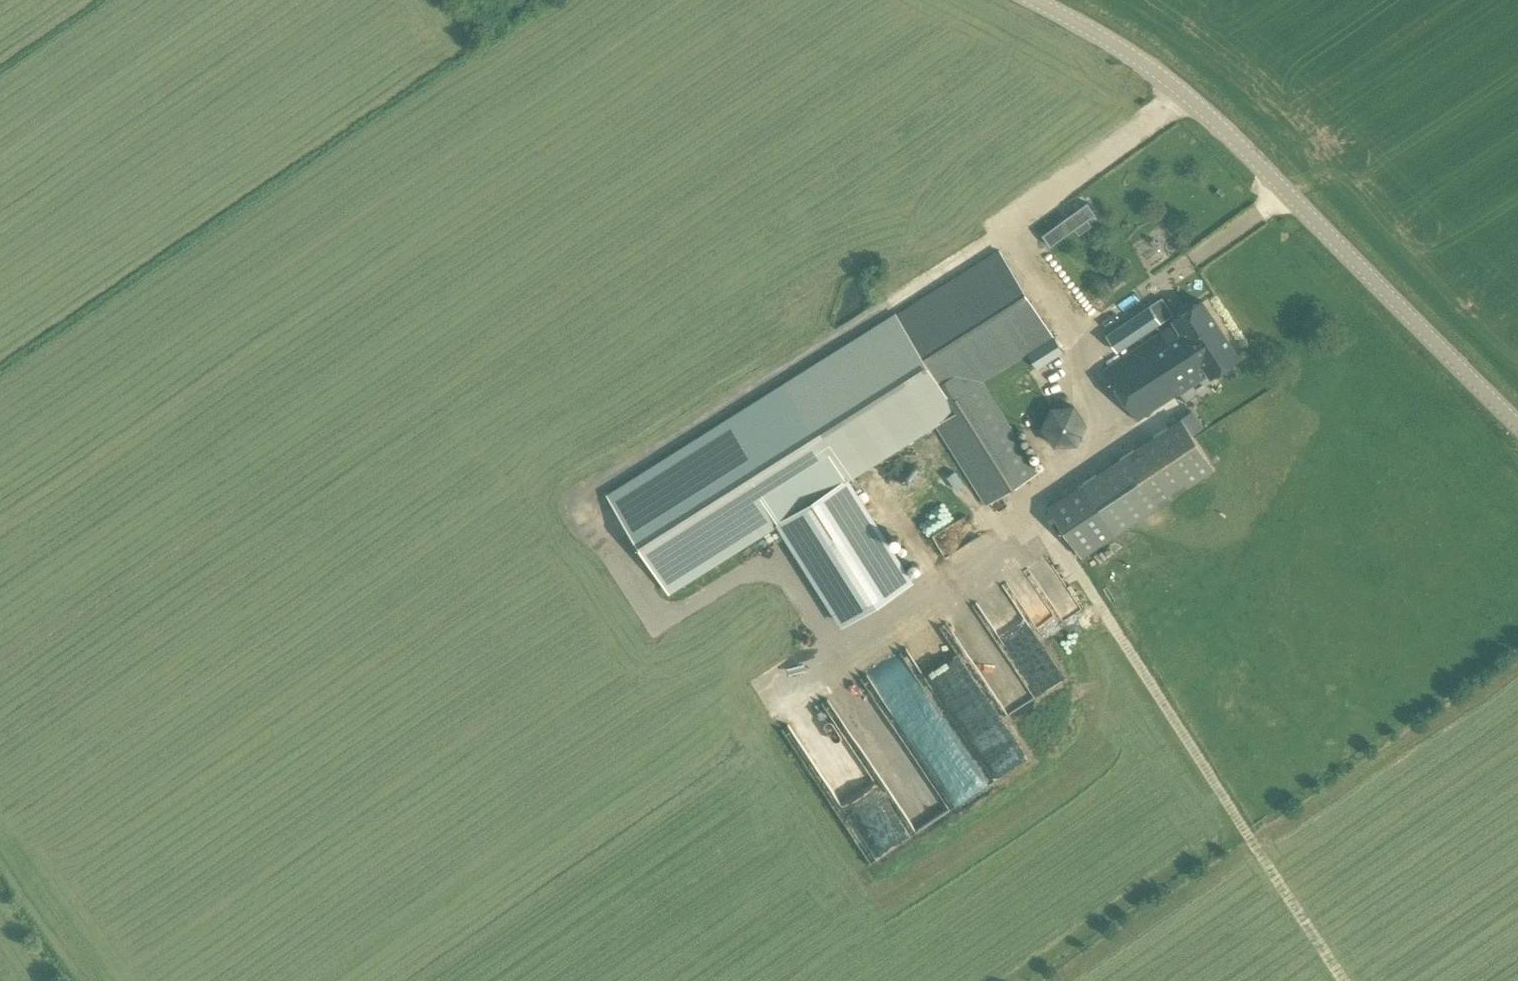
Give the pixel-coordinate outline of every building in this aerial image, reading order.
[(1087,204),(1042,236),(1050,247),(1074,230),(1079,236),(1092,226),(1087,220),(1094,215),(1087,204)] [(857,338),(785,384),(609,495),(614,503),(669,590),(776,522),(849,477),(935,423),(985,505),(1041,471),(983,380),(1026,353),(1053,336),(999,250),(857,338)] [(1174,323),(1103,368),(1136,421),(1207,375),(1209,377),(1240,356),(1202,298),(1171,319),(1174,323)] [(1116,351),(1160,322),(1151,306),(1106,335),(1116,351)] [(1053,336),(1026,353),(1035,367),(1062,351),(1053,336)] [(1040,412),(1053,446),(1088,433),(1076,400),(1040,412)] [(1181,417),(1047,506),(1082,557),(1215,469),(1181,417)] [(849,477),(776,522),(841,626),(914,580),(849,477)] [(1007,758),(1013,754),(958,653),(936,665),(934,663),(927,667),(976,758),(1000,745),(1007,758)] [(790,720),(870,857),(935,819),(906,768),(918,761),(892,716),(873,727),(848,684),(829,694),(885,791),(864,803),(809,708),(790,720)]
